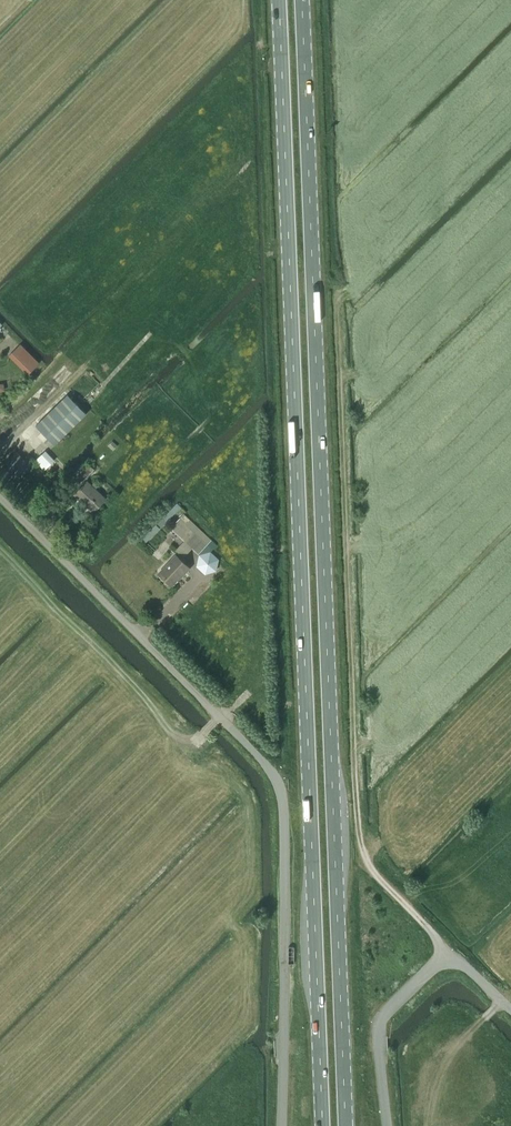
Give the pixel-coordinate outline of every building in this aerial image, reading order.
[(20,344),(10,354),(29,373),(39,363),(20,344)] [(68,394),(36,425),(54,444),(86,413),(68,394)] [(48,471),(57,462),(43,448),(34,457),(48,471)] [(8,459),(5,462),(18,476),(29,465),(16,451),(8,459)] [(93,469),(92,469),(88,464),(78,474),(84,480),(93,469)] [(73,494),(93,512),(105,498),(85,481),(73,494)] [(183,514),(170,527),(192,548),(196,552),(198,554),(199,555),(210,551),(211,552),(217,545),(199,529),(183,514)] [(156,550),(150,556),(156,562),(163,556),(156,550)] [(199,555),(196,566),(205,574),(216,571),(219,559),(211,552),(210,551),(199,555)] [(175,554),(158,572),(171,585),(179,577),(180,578),(189,568),(175,554)]
